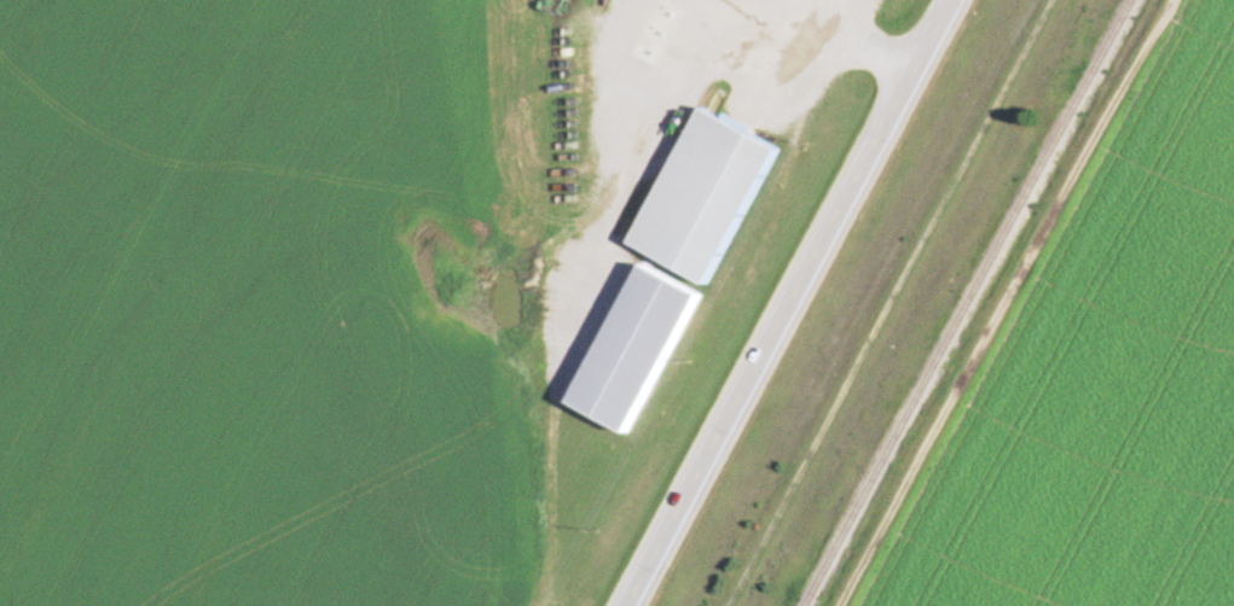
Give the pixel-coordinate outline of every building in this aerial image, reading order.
[(630,240),(705,280),(777,144),(702,104),(630,240)] [(566,397),(627,430),(699,291),(638,260),(566,397)]
